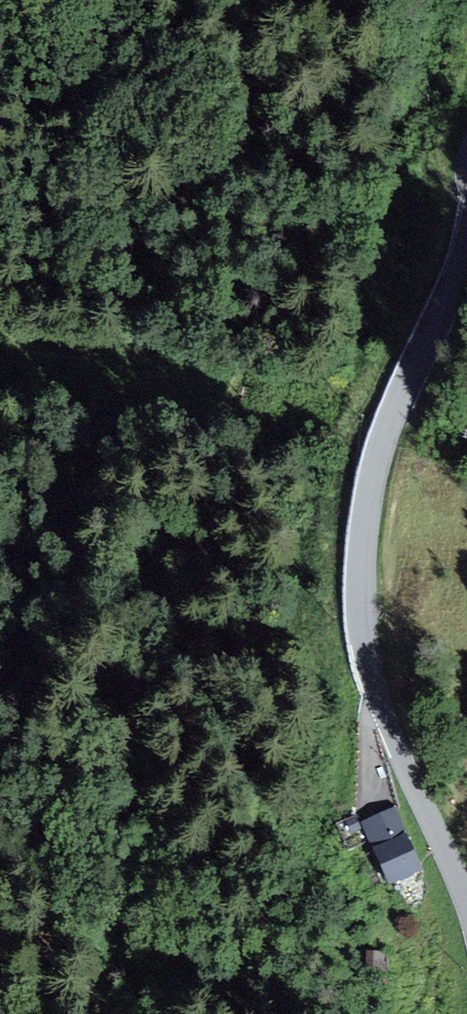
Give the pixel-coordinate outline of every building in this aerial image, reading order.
[(394,804),(361,817),(386,881),(419,869),(394,804)]
